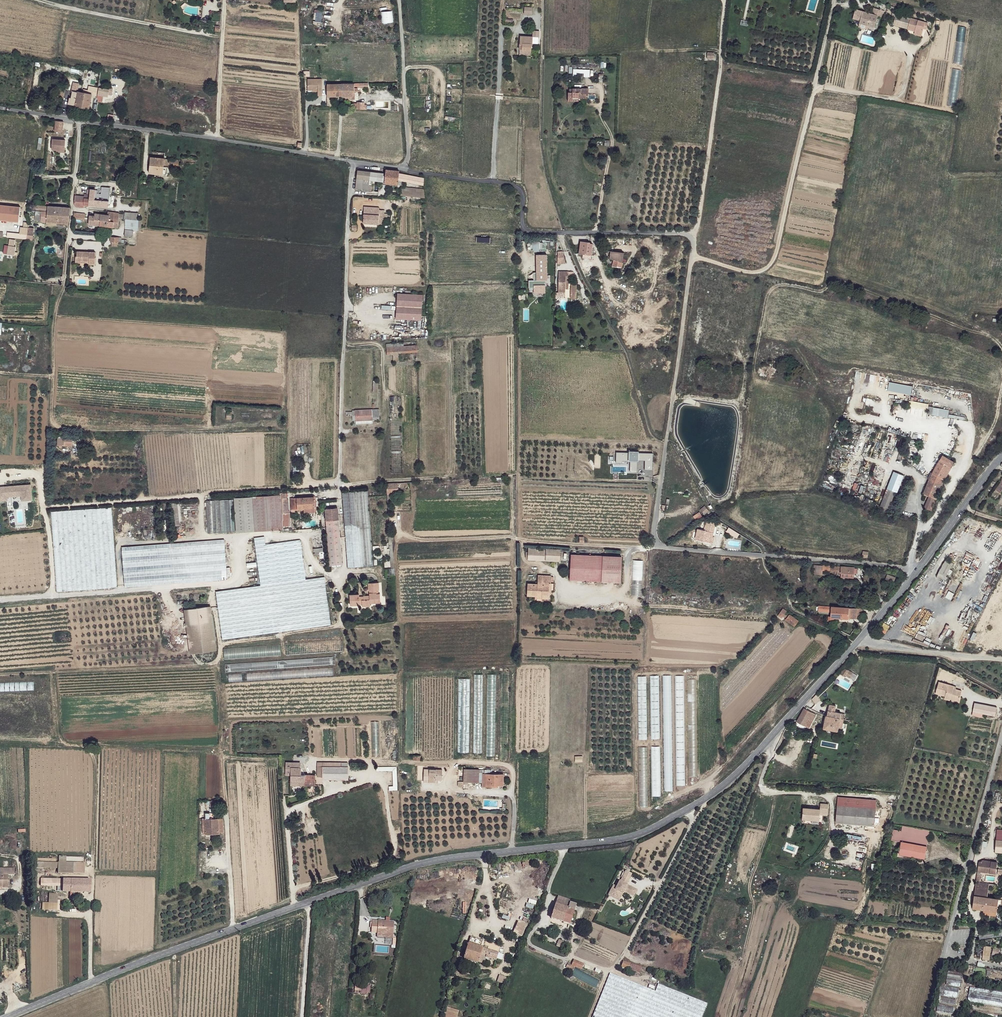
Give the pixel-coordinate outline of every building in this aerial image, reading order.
[(523,13),(531,14),(533,6),(524,5),(523,13)] [(857,14),(854,14),(853,18),(855,19),(860,21),(859,24),(869,26),(874,28),(878,16),(881,17),(883,11),(874,8),(872,14),(858,10),(857,14)] [(911,19),(896,15),(895,19),(893,25),(907,30),(911,19)] [(911,19),(907,30),(915,32),(922,34),(923,29),(924,26),(927,27),(928,24),(911,19)] [(532,35),(519,35),(519,48),(531,49),(532,35)] [(322,78),(307,78),(307,90),(311,90),(317,90),(317,92),(317,95),(321,95),(322,78)] [(342,84),(327,84),(327,96),(342,96),(342,84)] [(590,87),(575,87),(575,92),(571,91),(571,99),(581,99),(581,97),(589,97),(588,94),(590,94),(590,87)] [(113,91),(99,88),(98,94),(113,96),(113,91)] [(78,93),(71,92),(68,105),(89,108),(91,95),(80,93),(78,93)] [(64,122),(56,121),(55,132),(63,132),(63,128),(64,122)] [(66,141),(52,140),(51,150),(57,151),(65,151),(66,141)] [(165,159),(151,157),(149,173),(163,174),(164,163),(165,159)] [(400,172),(386,170),(385,176),(385,182),(385,184),(398,186),(399,181),(400,174),(400,172)] [(383,174),(358,171),(357,179),(364,180),(369,180),(385,182),(385,176),(384,175),(383,174)] [(426,179),(400,174),(399,181),(406,183),(424,186),(426,179)] [(406,183),(399,181),(398,186),(398,191),(401,192),(405,192),(405,188),(406,185),(406,183)] [(416,188),(405,188),(405,192),(401,192),(400,198),(425,199),(424,190),(416,188)] [(102,194),(97,194),(96,205),(109,207),(110,197),(110,195),(102,194)] [(90,198),(82,197),(82,200),(79,199),(79,202),(78,201),(75,201),(75,203),(76,205),(78,206),(85,207),(85,204),(90,205),(90,198)] [(70,215),(71,207),(48,205),(47,209),(47,213),(69,215),(70,215)] [(0,206),(0,221),(20,223),(22,208),(0,206)] [(379,208),(364,207),(363,224),(377,225),(378,216),(379,208)] [(69,215),(47,213),(47,221),(68,222),(69,215)] [(97,216),(90,215),(89,223),(96,223),(96,224),(101,225),(102,214),(97,213),(97,216)] [(109,215),(102,214),(101,225),(108,226),(120,227),(121,216),(109,215)] [(134,230),(126,229),(125,237),(133,238),(134,230)] [(531,241),(531,250),(539,250),(539,240),(531,241)] [(14,254),(16,245),(8,244),(7,253),(14,254)] [(636,248),(620,247),(619,254),(628,256),(627,262),(633,263),(630,285),(639,286),(642,260),(637,259),(638,256),(634,255),(636,248)] [(97,251),(79,250),(79,255),(76,255),(77,260),(90,261),(90,263),(97,263),(97,251)] [(564,252),(559,252),(559,264),(567,264),(564,252)] [(660,263),(653,263),(651,283),(659,284),(660,263)] [(569,272),(560,272),(559,293),(566,293),(566,290),(567,277),(569,278),(569,272)] [(423,296),(398,295),(397,321),(421,322),(423,296)] [(393,348),(387,348),(388,355),(392,355),(399,354),(418,353),(418,346),(393,348)] [(911,394),(912,386),(889,382),(887,390),(911,394)] [(373,412),(356,413),(357,422),(373,421),(373,416),(373,412)] [(401,466),(400,428),(391,428),(392,466),(401,466)] [(73,437),(64,437),(64,445),(72,446),(73,437)] [(955,463),(942,457),(933,474),(944,480),(955,463)] [(894,471),(886,488),(895,492),(897,493),(904,475),(894,471)] [(944,480),(933,474),(925,492),(930,495),(936,497),(944,480)] [(865,491),(866,485),(856,482),(854,489),(865,491)] [(484,487),(485,495),(495,494),(494,485),(484,487)] [(0,487),(0,500),(32,499),(30,486),(0,487)] [(885,515),(895,492),(886,488),(877,512),(885,515)] [(289,491),(282,492),(283,495),(285,525),(291,525),(291,521),(293,521),(293,512),(289,511),(289,491)] [(368,491),(344,493),(346,527),(349,568),(372,567),(368,491)] [(283,495),(256,497),(258,531),(285,529),(285,525),(283,495)] [(936,497),(930,495),(925,507),(932,510),(936,497)] [(256,497),(236,499),(238,532),(258,531),(256,497)] [(316,497),(292,498),(293,510),(300,511),(300,509),(306,509),(317,508),(316,497)] [(235,499),(208,500),(209,534),(236,533),(235,499)] [(339,509),(325,509),(326,521),(339,521),(339,509)] [(340,527),(327,528),(330,564),(342,564),(340,527)] [(710,528),(709,529),(709,531),(701,529),(699,540),(710,542),(711,536),(713,537),(714,529),(710,528)] [(270,535),(258,536),(263,585),(220,589),(226,638),(334,624),(328,577),(270,584),(270,581),(309,577),(305,539),(271,542),(270,535)] [(230,577),(228,538),(212,539),(215,579),(230,577)] [(215,579),(212,539),(126,546),(129,587),(215,579)] [(559,550),(547,549),(546,560),(559,561),(559,550)] [(623,556),(572,552),(570,578),(621,582),(623,556)] [(950,562),(945,560),(939,572),(945,575),(947,572),(950,562)] [(953,598),(966,568),(955,563),(950,575),(952,575),(943,594),(953,598)] [(822,566),(813,566),(812,577),(822,577),(823,571),(822,566)] [(898,575),(891,572),(887,581),(891,583),(896,584),(898,575)] [(550,574),(538,573),(537,580),(527,580),(526,593),(536,595),(537,597),(547,597),(547,592),(551,592),(551,581),(550,581),(550,574)] [(380,583),(370,585),(370,592),(380,591),(380,583)] [(360,595),(351,595),(352,606),(363,605),(363,608),(372,607),(371,605),(381,604),(380,595),(378,595),(378,594),(371,594),(370,596),(360,597),(360,595)] [(210,605),(193,607),(198,651),(215,649),(210,605)] [(849,608),(832,607),(832,611),(831,617),(836,618),(849,619),(849,608)] [(862,609),(849,608),(849,619),(862,619),(862,609)] [(783,610),(779,615),(783,618),(784,616),(796,626),(799,621),(785,612),(786,611),(783,610)] [(883,622),(879,630),(885,633),(889,626),(883,622)] [(854,674),(849,671),(846,676),(851,680),(854,674)] [(229,674),(229,681),(252,680),(252,673),(229,674)] [(473,674),(474,693),(482,693),(481,674),(473,674)] [(495,674),(487,674),(487,689),(495,688),(495,674)] [(808,674),(799,684),(805,689),(814,679),(808,674)] [(458,678),(458,691),(469,691),(469,678),(458,678)] [(955,686),(941,681),(937,693),(946,696),(946,699),(951,701),(952,699),(960,701),(963,690),(955,688),(955,686)] [(468,710),(468,699),(458,700),(459,711),(468,710)] [(999,710),(977,704),(975,712),(997,718),(999,710)] [(828,711),(827,716),(840,719),(841,714),(835,712),(836,706),(830,705),(829,711),(828,711)] [(816,715),(804,709),(798,722),(810,728),(816,715)] [(827,716),(826,716),(824,724),(824,728),(838,730),(839,725),(840,719),(827,716)] [(380,755),(377,721),(370,721),(373,755),(380,755)] [(458,732),(458,752),(468,752),(468,728),(458,728),(458,732)] [(304,765),(290,764),(290,777),(304,778),(304,783),(315,784),(314,773),(304,772),(304,765)] [(349,766),(325,765),(324,777),(349,777),(349,766)] [(385,770),(392,770),(393,786),(389,786),(389,790),(397,790),(396,767),(385,767),(385,770)] [(442,769),(424,769),(424,781),(435,782),(435,779),(439,779),(442,779),(442,769)] [(464,783),(476,782),(476,770),(464,770),(464,783)] [(503,775),(483,775),(483,788),(492,787),(493,786),(499,785),(503,785),(503,775)] [(876,801),(838,798),(835,823),(873,826),(876,801)] [(829,804),(820,803),(819,809),(802,808),(801,820),(821,821),(822,816),(827,816),(829,804)] [(214,819),(205,820),(205,835),(219,834),(219,833),(223,832),(223,819),(214,819)] [(930,835),(896,828),(893,839),(903,841),(901,853),(912,856),(925,858),(930,835)] [(978,862),(977,871),(995,873),(996,862),(982,860),(978,862)] [(62,863),(57,863),(57,870),(57,874),(73,873),(73,863),(69,863),(62,863)] [(84,863),(73,863),(73,873),(84,873),(84,863)] [(7,888),(7,876),(13,876),(13,868),(0,868),(0,888),(7,888)] [(91,881),(71,880),(71,885),(71,892),(91,892),(91,881)] [(978,882),(975,882),(973,896),(985,897),(987,898),(989,886),(989,884),(978,882)] [(627,891),(625,890),(620,897),(617,896),(616,897),(622,900),(627,891)] [(65,895),(49,895),(50,904),(58,904),(58,900),(65,899),(65,895)] [(570,900),(557,896),(550,917),(571,924),(576,904),(570,902),(570,900)] [(985,897),(973,896),(972,908),(983,910),(985,897)] [(987,898),(985,897),(983,910),(997,912),(999,899),(987,898)] [(70,963),(70,919),(60,919),(60,963),(70,963)] [(513,933),(522,936),(526,924),(518,921),(513,933)] [(383,929),(376,929),(376,941),(393,940),(393,929),(388,930),(388,932),(384,932),(383,929)] [(1001,937),(1001,933),(1001,929),(979,930),(979,938),(1001,937)] [(560,939),(556,944),(562,948),(566,943),(560,939)] [(483,949),(469,945),(465,960),(479,964),(482,952),(483,949)] [(990,959),(991,946),(983,945),(982,959),(990,959)] [(500,953),(483,949),(482,952),(493,956),(499,957),(500,953)] [(585,964),(574,960),(573,965),(575,967),(583,969),(585,964)] [(631,964),(623,961),(621,967),(630,970),(631,964)] [(642,968),(631,964),(630,970),(641,974),(642,968)] [(611,972),(593,1016),(701,1016),(707,1003),(659,983),(656,991),(611,972)] [(967,1001),(1001,1006),(1001,991),(969,987),(967,1001)] [(937,1004),(936,1012),(952,1014),(954,1007),(937,1004)] [(459,1010),(447,1006),(443,1016),(457,1016),(459,1010)]
